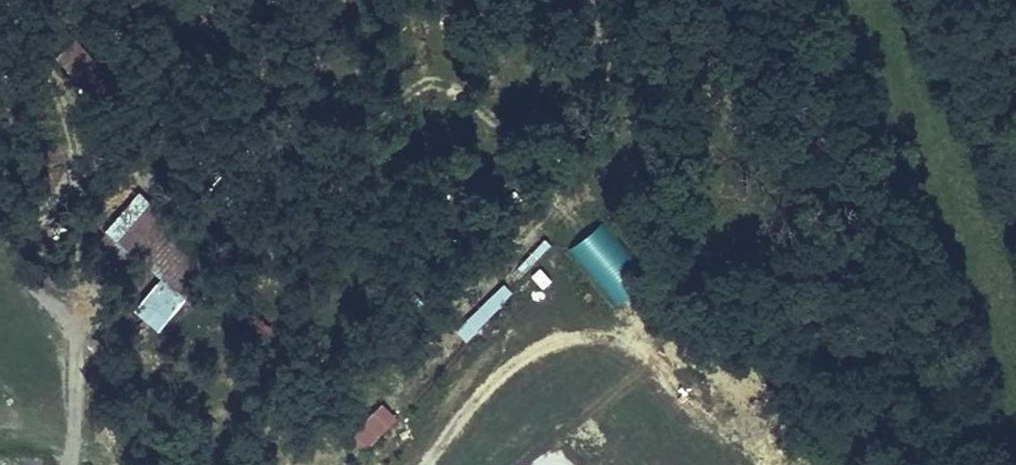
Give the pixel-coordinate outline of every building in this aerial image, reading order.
[(129,303),(153,325),(213,260),(140,193),(97,239),(146,285),(129,303)] [(499,280),(453,325),(466,338),(512,292),(499,280)] [(380,399),(348,430),(364,447),(397,416),(380,399)]
